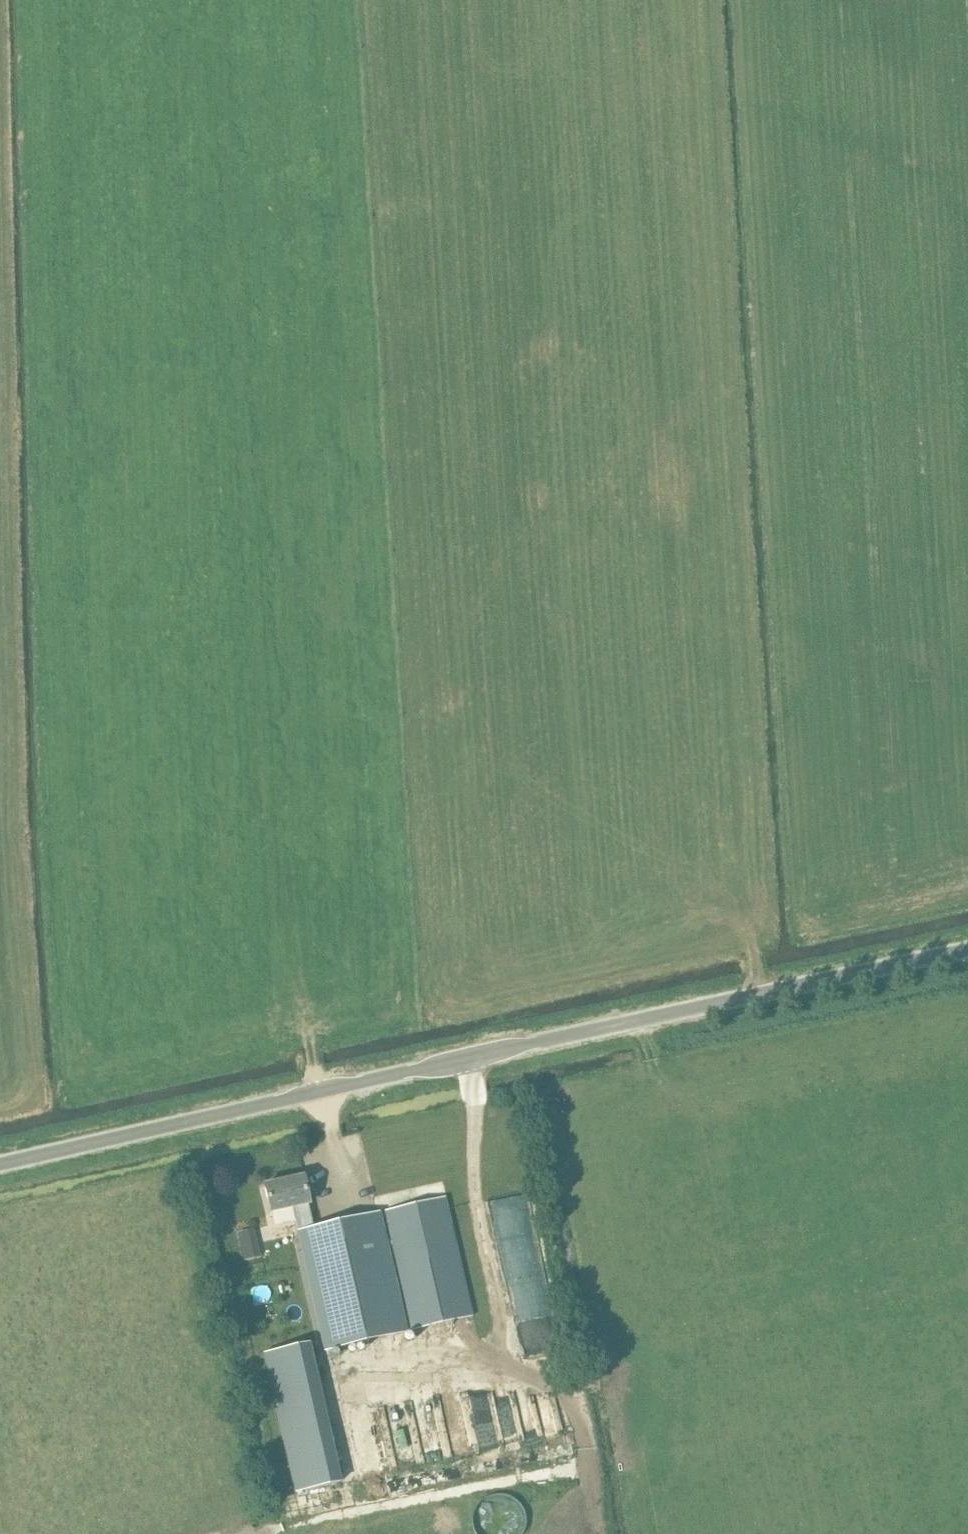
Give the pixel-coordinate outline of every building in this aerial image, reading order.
[(472,1316),(449,1217),(445,1198),(386,1212),(392,1238),(386,1240),(380,1213),(313,1228),(307,1204),(309,1204),(303,1177),(264,1185),(270,1212),(291,1207),(297,1232),(294,1232),(321,1351),(407,1331),(388,1251),(392,1250),(410,1330),(472,1316)] [(246,1235),(238,1248),(251,1256),(259,1244),(246,1235)] [(526,1357),(557,1352),(551,1318),(521,1323),(526,1357)] [(341,1483),(310,1344),(263,1354),(294,1494),(341,1483)] [(490,1495),(480,1521),(513,1533),(514,1533),(525,1509),(490,1495)]
